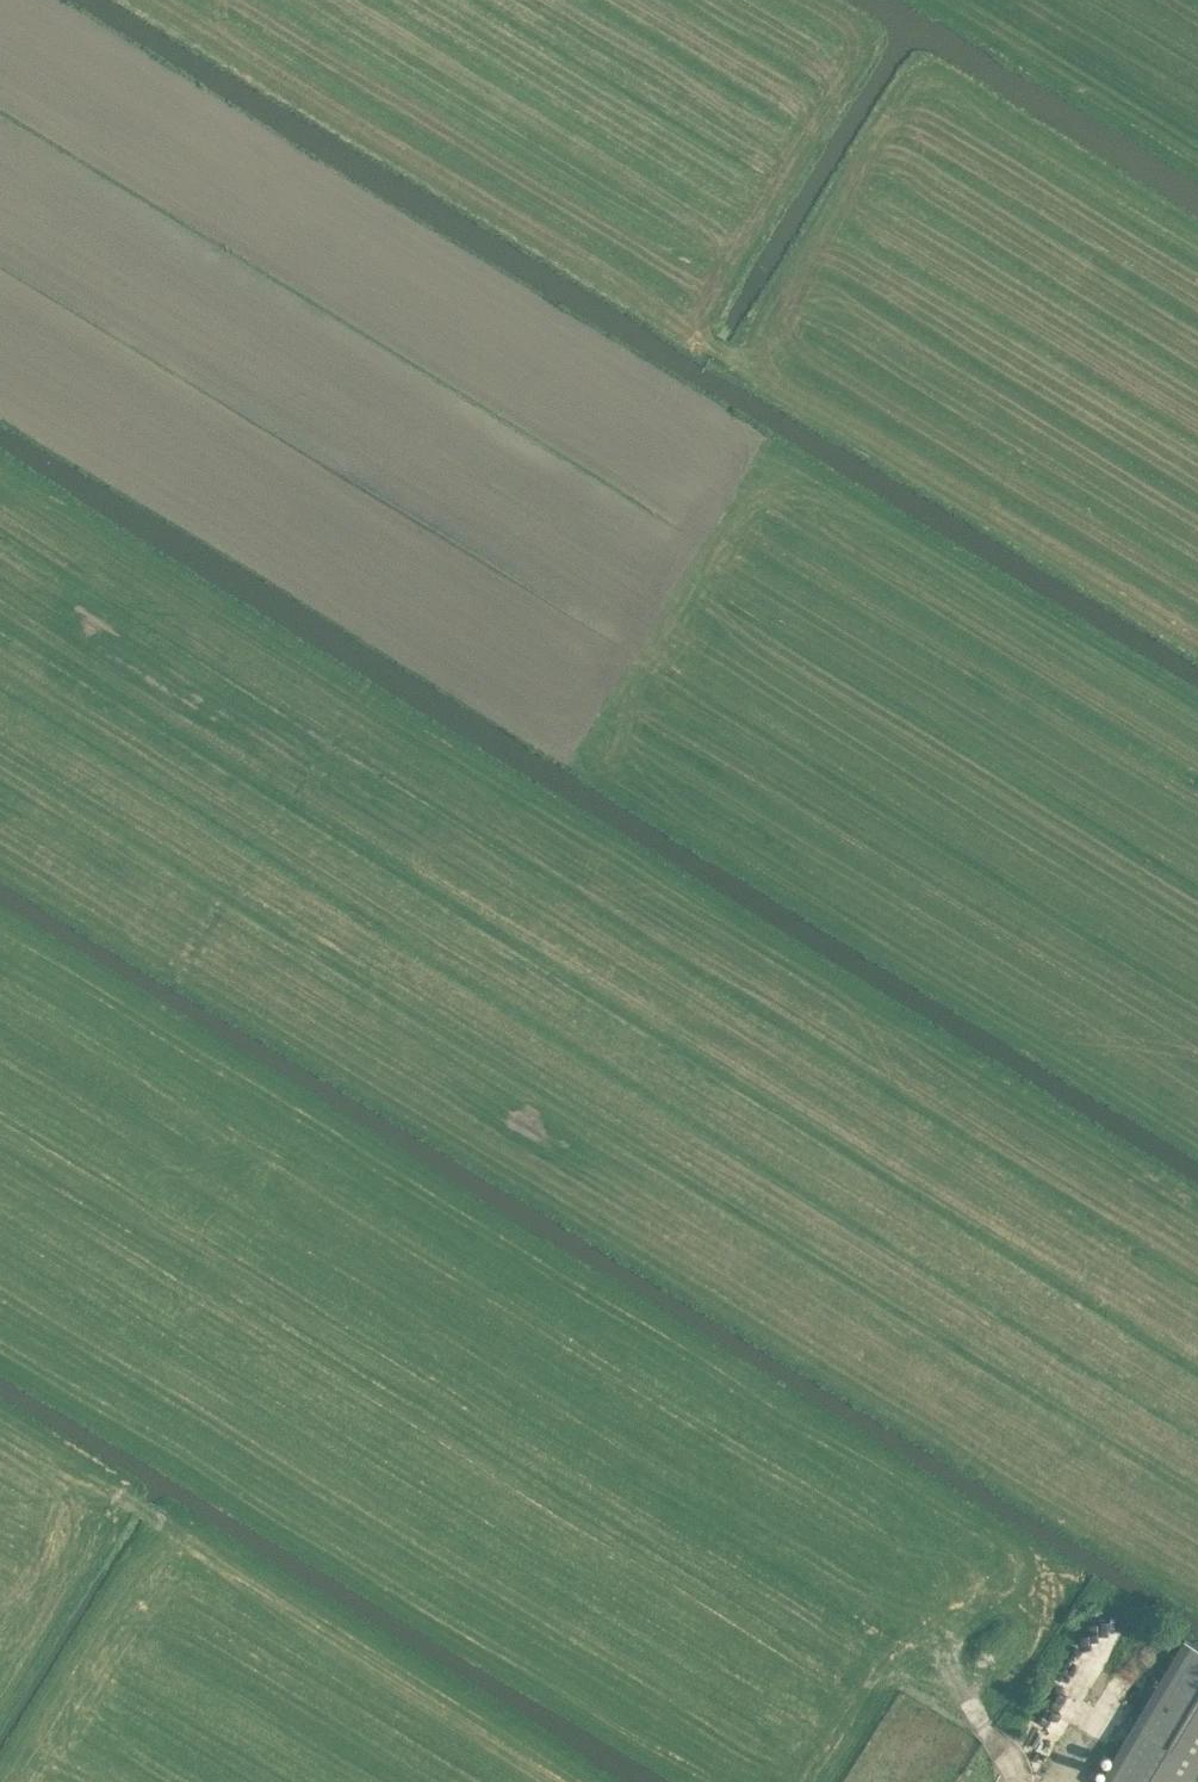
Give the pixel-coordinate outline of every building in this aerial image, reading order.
[(1102,1781),(1191,1781),(1197,1769),(1197,1645),(1186,1638),(1102,1781)]
